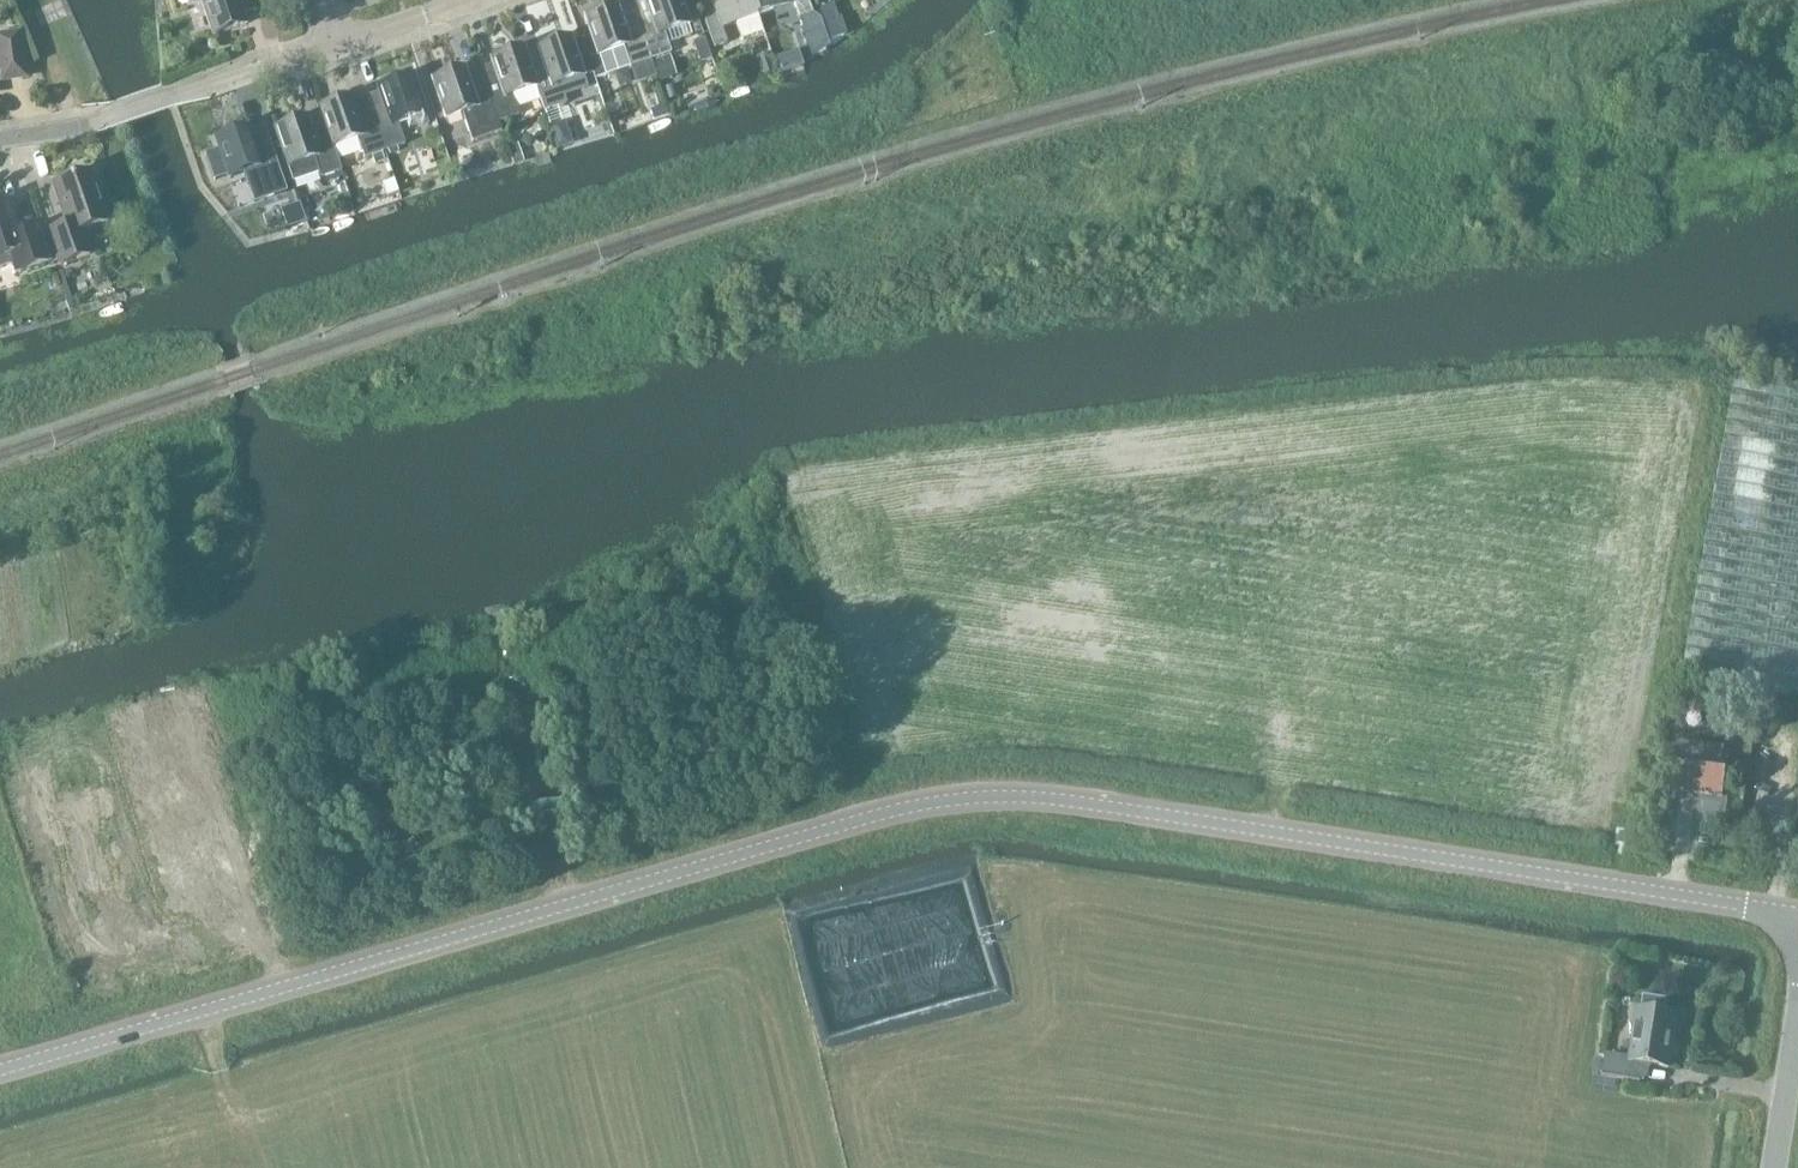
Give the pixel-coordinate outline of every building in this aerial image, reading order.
[(212,35),(246,24),(243,15),(257,10),(253,0),(200,0),(212,35)] [(631,66),(650,59),(632,5),(619,10),(617,4),(615,5),(614,1),(612,0),(607,0),(600,3),(598,6),(599,10),(584,16),(597,54),(604,75),(631,66)] [(650,59),(671,52),(664,32),(689,23),(682,0),(644,0),(645,1),(632,5),(650,59)] [(759,16),(753,0),(712,0),(718,17),(705,21),(714,48),(728,43),(723,28),(737,23),(743,41),(765,34),(760,15),(759,16)] [(759,16),(760,15),(795,4),(800,18),(812,14),(808,0),(753,0),(759,16)] [(821,9),(826,23),(838,18),(833,4),(821,9)] [(812,14),(800,18),(809,46),(828,40),(821,20),(812,14)] [(4,75),(5,80),(26,76),(19,34),(0,37),(0,76),(4,75)] [(538,53),(526,58),(536,86),(534,87),(543,111),(565,104),(558,83),(584,74),(571,36),(536,48),(538,53)] [(491,64),(480,68),(499,121),(517,115),(510,95),(534,87),(536,86),(526,58),(523,47),(507,53),(506,50),(502,48),(493,51),(491,55),(492,58),(490,59),(491,64)] [(465,67),(432,79),(445,117),(461,112),(472,142),(501,132),(497,122),(499,121),(480,68),(467,72),(465,67)] [(380,92),(367,97),(384,149),(404,142),(398,122),(424,113),(412,76),(396,81),(395,78),(391,77),(382,80),(380,83),(381,86),(378,87),(380,92)] [(335,102),(319,108),(322,116),(332,145),(334,144),(357,136),(364,156),(384,149),(367,97),(354,101),(353,96),(350,97),(349,94),(346,92),(336,96),(334,99),(335,102)] [(309,116),(276,127),(294,180),(319,172),(320,177),(342,169),(334,144),(332,145),(322,116),(310,120),(309,116)] [(219,151),(205,156),(214,182),(254,169),(264,200),(286,192),(264,128),(250,132),(248,128),(215,139),(219,151)] [(508,146),(514,164),(525,161),(518,142),(508,146)] [(68,225),(50,231),(61,264),(91,254),(83,230),(109,221),(92,171),(54,184),(68,225)] [(15,264),(18,272),(50,261),(39,228),(20,234),(8,199),(0,202),(0,269),(15,264)] [(299,204),(281,210),(287,228),(290,227),(303,223),(305,222),(299,204)] [(1737,377),(1682,680),(1797,701),(1797,388),(1737,377)] [(1730,749),(1673,741),(1666,788),(1723,796),(1730,749)] [(1669,1068),(1677,1016),(1665,1014),(1667,1000),(1644,997),(1642,1011),(1638,1010),(1630,1061),(1606,1057),(1604,1076),(1602,1076),(1602,1077),(1641,1083),(1641,1082),(1637,1081),(1639,1064),(1669,1068)]
